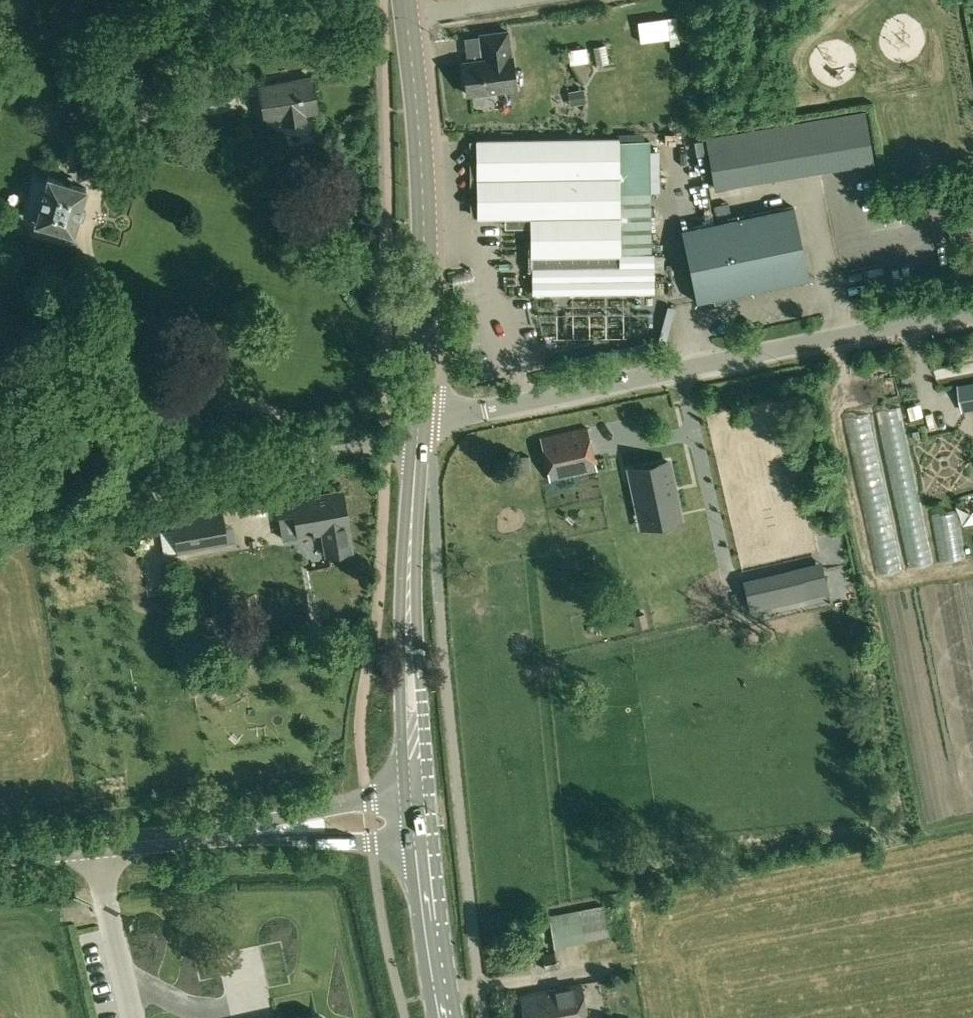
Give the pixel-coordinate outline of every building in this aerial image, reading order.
[(683,15),(645,17),(646,37),(684,34),(683,15)] [(487,59),(463,61),(467,93),(516,87),(512,55),(511,56),(508,30),(480,34),(482,51),(486,51),(487,59)] [(576,48),(578,63),(594,61),(592,46),(576,48)] [(317,111),(311,76),(259,85),(266,120),(282,117),(283,122),(305,118),(304,113),(317,111)] [(501,93),(481,96),(484,117),(504,114),(501,93)] [(865,115),(704,141),(712,189),(872,164),(865,115)] [(617,137),(477,138),(478,203),(478,217),(506,217),(531,216),(531,273),(532,292),(546,292),(576,292),(653,291),(653,252),(619,252),(618,192),(617,140),(617,137)] [(617,140),(618,192),(650,192),(650,139),(617,140)] [(35,178),(24,216),(36,219),(35,222),(74,233),(86,187),(48,176),(46,181),(35,178)] [(794,205),(682,229),(698,301),(714,298),(715,303),(731,300),(730,294),(809,278),(794,205)] [(958,385),(963,411),(972,409),(972,382),(958,385)] [(596,470),(587,427),(541,437),(550,480),(596,470)] [(521,472),(530,472),(529,457),(520,457),(521,472)] [(669,461),(629,469),(640,519),(679,511),(669,461)] [(276,502),(283,538),(322,532),(326,554),(352,550),(348,528),(341,490),(276,502)] [(172,517),(177,553),(228,544),(223,509),(172,517)] [(829,592),(826,576),(812,579),(810,567),(761,579),(766,603),(828,589),(828,592),(829,592)] [(603,904),(548,914),(555,950),(566,948),(566,945),(585,941),(585,939),(609,935),(603,904)] [(555,953),(542,956),(545,969),(558,967),(555,953)] [(552,989),(558,1017),(587,1017),(581,983),(552,989)] [(552,989),(520,995),(524,1017),(558,1017),(552,989)]
